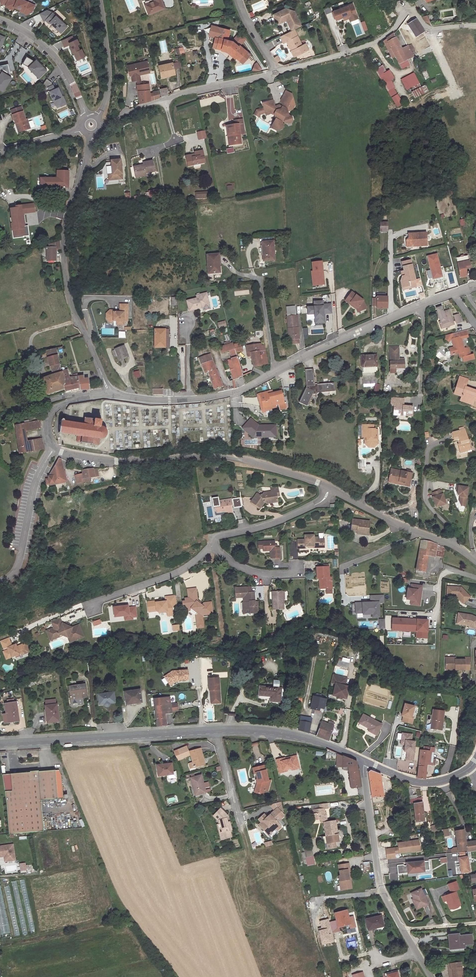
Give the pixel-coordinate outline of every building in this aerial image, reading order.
[(35,8),(19,0),(0,0),(0,1),(2,6),(4,6),(8,8),(8,9),(14,12),(15,9),(24,13),(23,15),(28,17),(33,14),(35,8)] [(167,8),(164,0),(157,0),(157,1),(147,5),(151,15),(167,8)] [(353,5),(333,12),(336,20),(348,16),(350,22),(358,20),(353,5)] [(286,8),(274,14),(279,24),(287,20),(293,31),(295,29),(302,26),(295,11),(286,8)] [(48,12),(41,15),(45,23),(47,22),(50,25),(51,24),(63,35),(69,28),(54,14),(48,12)] [(425,33),(416,21),(409,26),(410,28),(408,29),(410,31),(411,30),(416,38),(425,33)] [(232,31),(220,28),(217,38),(221,39),(218,49),(224,51),(224,50),(228,51),(237,58),(238,56),(242,59),(248,52),(241,47),(240,47),(234,42),(229,41),(232,31)] [(293,31),(281,36),(284,43),(288,41),(292,51),(296,49),(298,55),(309,50),(306,44),(303,45),(295,29),(293,31)] [(235,38),(243,43),(247,38),(238,32),(235,38)] [(387,40),(396,57),(403,68),(409,64),(407,61),(412,58),(414,61),(417,60),(415,57),(409,47),(403,50),(394,35),(393,37),(387,40)] [(74,37),(63,42),(66,49),(71,46),(72,49),(71,49),(74,55),(75,55),(78,61),(86,57),(83,50),(81,51),(79,46),(81,45),(79,41),(76,42),(74,37)] [(393,59),(396,57),(387,40),(384,43),(393,59)] [(224,50),(224,51),(223,52),(227,53),(236,59),(237,58),(228,51),(224,50)] [(28,58),(24,65),(29,68),(40,80),(48,72),(38,61),(36,63),(34,61),(28,58)] [(151,73),(149,62),(129,66),(131,75),(132,75),(133,81),(137,81),(141,80),(140,76),(151,73)] [(174,64),(161,67),(163,78),(177,75),(174,64)] [(4,92),(13,79),(7,75),(8,73),(0,68),(0,90),(4,92)] [(380,78),(389,94),(395,90),(390,83),(395,80),(391,72),(380,78)] [(415,74),(403,80),(408,91),(420,84),(415,74)] [(48,81),(44,87),(45,90),(50,89),(52,93),(51,94),(57,107),(61,105),(62,108),(68,106),(62,93),(61,94),(60,90),(56,91),(52,84),(48,81)] [(142,85),(138,86),(139,92),(140,92),(141,104),(162,99),(160,91),(150,94),(150,84),(142,85)] [(169,95),(168,89),(161,91),(162,97),(169,95)] [(389,94),(396,105),(398,108),(403,105),(402,103),(395,90),(389,94)] [(263,103),(265,108),(266,113),(266,114),(270,113),(274,115),(275,114),(276,119),(273,124),(274,129),(277,131),(278,127),(282,129),(284,125),(283,125),(282,122),(283,121),(285,120),(286,123),(288,124),(293,123),(294,120),(293,118),(289,115),(287,110),(288,107),(295,105),(292,94),(286,91),(281,100),(283,105),(282,107),(281,106),(277,108),(275,107),(274,101),(263,103)] [(12,112),(14,117),(24,113),(22,108),(12,112)] [(266,113),(265,108),(258,110),(259,113),(257,114),(255,116),(258,118),(260,115),(266,113)] [(14,117),(17,126),(19,125),(22,134),(32,130),(28,121),(27,122),(24,113),(14,117)] [(233,120),(233,125),(239,124),(240,134),(244,133),(243,119),(233,120)] [(227,126),(228,135),(230,135),(231,145),(241,143),(240,134),(239,124),(233,125),(227,126)] [(208,138),(206,131),(199,133),(200,139),(208,138)] [(189,168),(206,163),(202,151),(194,154),(195,157),(187,159),(189,168)] [(121,156),(112,157),(113,175),(109,176),(109,181),(123,180),(121,156)] [(155,172),(153,162),(143,164),(144,166),(134,168),(136,178),(146,176),(146,174),(155,172)] [(42,179),(42,188),(70,189),(70,173),(59,172),(59,179),(42,179)] [(18,209),(12,210),(14,219),(15,219),(16,225),(14,225),(16,239),(26,238),(26,237),(29,237),(30,244),(33,244),(30,226),(25,227),(24,224),(25,224),(24,214),(37,212),(36,205),(18,207),(18,209)] [(388,232),(388,223),(380,223),(380,232),(388,232)] [(427,234),(411,235),(412,248),(428,247),(427,234)] [(58,262),(57,252),(57,250),(61,249),(62,242),(51,246),(51,249),(49,250),(49,262),(58,262)] [(274,242),(263,243),(265,261),(275,260),(274,242)] [(221,255),(209,256),(211,275),(222,273),(221,255)] [(464,263),(468,262),(467,257),(456,259),(460,278),(466,276),(465,270),(466,270),(464,263)] [(410,260),(401,262),(403,270),(404,275),(402,276),(401,283),(402,287),(409,285),(409,283),(409,281),(414,280),(410,260)] [(429,263),(430,270),(432,279),(442,277),(440,268),(438,261),(429,263)] [(323,262),(313,263),(314,271),(312,272),(313,280),(317,279),(317,285),(325,285),(323,262)] [(432,279),(430,270),(427,271),(430,286),(446,282),(443,267),(440,268),(442,277),(432,279)] [(409,285),(402,287),(402,289),(416,286),(414,280),(409,281),(409,283),(409,285)] [(189,310),(200,308),(200,306),(202,305),(202,307),(203,310),(210,308),(206,293),(196,295),(197,298),(187,300),(189,310)] [(351,295),(345,304),(356,312),(358,309),(360,314),(366,311),(362,303),(351,295)] [(168,297),(168,305),(177,306),(177,297),(168,297)] [(387,309),(388,298),(387,298),(376,298),(376,299),(376,308),(376,309),(383,308),(383,309),(387,309)] [(314,302),(315,307),(308,307),(308,315),(315,314),(315,323),(324,323),(324,314),(332,313),(332,305),(323,305),(323,302),(314,302)] [(108,318),(128,319),(128,303),(121,304),(121,311),(114,311),(114,310),(110,310),(108,313),(108,318)] [(444,306),(439,308),(442,316),(444,322),(443,323),(445,329),(455,326),(457,322),(452,310),(446,312),(444,306)] [(294,307),(286,307),(290,343),(300,342),(297,314),(295,314),(294,307)] [(60,332),(60,333),(62,341),(64,340),(64,341),(71,339),(69,330),(60,332)] [(470,337),(469,331),(449,336),(450,340),(455,339),(459,338),(460,342),(456,343),(456,347),(452,348),(452,351),(448,352),(447,354),(448,357),(450,358),(452,357),(454,355),(461,353),(462,358),(464,357),(465,361),(475,359),(475,354),(472,355),(471,348),(466,348),(464,338),(470,337)] [(62,341),(60,333),(50,336),(53,349),(48,350),(50,357),(49,357),(51,366),(52,365),(54,371),(59,369),(60,373),(43,378),(48,394),(66,389),(63,372),(57,349),(66,347),(64,341),(64,340),(62,341)] [(167,349),(167,336),(153,336),(153,349),(167,349)] [(262,342),(247,344),(248,352),(252,351),(255,366),(269,364),(266,346),(263,346),(262,342)] [(235,344),(235,343),(226,345),(222,346),(223,352),(231,350),(236,348),(235,344)] [(125,346),(113,352),(116,359),(120,357),(122,361),(130,357),(125,346)] [(400,363),(400,360),(399,353),(399,349),(390,349),(390,373),(397,373),(397,369),(404,369),(405,369),(405,363),(400,363)] [(201,358),(206,372),(209,371),(215,389),(223,386),(211,354),(201,358)] [(378,354),(363,354),(363,372),(379,372),(378,354)] [(233,358),(238,378),(244,375),(238,357),(233,358)] [(238,378),(233,358),(228,360),(234,380),(238,378)] [(316,383),(315,368),(307,369),(308,385),(299,403),(306,407),(314,391),(335,390),(335,382),(316,383)] [(69,371),(63,372),(66,389),(67,391),(73,390),(71,377),(69,371)] [(84,376),(79,377),(81,388),(82,390),(90,389),(89,379),(85,379),(84,376)] [(81,388),(79,377),(74,377),(71,377),(73,390),(81,388)] [(475,399),(475,391),(467,387),(468,383),(460,380),(455,393),(463,396),(462,399),(473,403),(475,400),(475,398),(475,399)] [(272,392),(271,390),(260,393),(265,407),(276,403),(279,402),(281,408),(289,406),(287,400),(285,401),(281,389),(274,392),(272,392)] [(265,407),(260,393),(258,394),(263,410),(277,405),(276,403),(265,407)] [(402,415),(412,416),(413,407),(403,406),(404,398),(392,397),(391,402),(395,403),(394,411),(403,412),(402,415)] [(19,409),(37,402),(36,399),(18,406),(19,409)] [(85,419),(84,425),(65,422),(65,421),(64,421),(64,420),(63,420),(62,421),(62,422),(60,435),(60,436),(62,437),(63,437),(63,436),(64,435),(83,438),(82,443),(93,445),(93,444),(100,445),(100,441),(103,440),(105,439),(107,437),(107,435),(107,432),(107,430),(105,428),(103,427),(101,427),(101,422),(96,421),(97,420),(85,419)] [(253,419),(245,428),(254,437),(260,436),(260,435),(267,434),(267,437),(278,436),(278,425),(261,425),(253,419)] [(19,454),(44,449),(43,440),(27,442),(26,433),(29,433),(29,431),(41,430),(40,422),(31,424),(30,421),(22,423),(22,425),(16,426),(17,430),(19,454)] [(374,426),(363,426),(363,439),(366,439),(366,445),(370,448),(375,448),(378,444),(378,430),(374,430),(374,426)] [(471,451),(465,430),(452,434),(454,441),(460,439),(461,444),(458,445),(461,454),(471,451)] [(54,470),(49,477),(49,480),(47,481),(47,486),(66,482),(61,460),(59,459),(54,470)] [(95,478),(94,470),(83,472),(83,475),(85,482),(91,481),(91,478),(95,478)] [(391,471),(389,484),(409,489),(412,475),(391,471)] [(85,482),(83,475),(75,476),(77,484),(85,482)] [(469,489),(458,487),(457,491),(459,491),(458,495),(459,497),(461,497),(460,502),(461,506),(465,507),(469,489)] [(277,505),(277,500),(275,490),(270,490),(271,495),(264,496),(262,499),(260,498),(260,499),(251,493),(240,494),(241,503),(253,501),(251,505),(259,511),(264,505),(268,507),(277,505)] [(441,491),(433,494),(434,498),(433,498),(436,508),(446,505),(443,495),(441,491)] [(231,505),(230,500),(218,502),(219,507),(213,508),(214,512),(217,514),(220,514),(226,517),(228,515),(232,514),(231,509),(230,508),(229,506),(231,505)] [(369,523),(353,517),(350,528),(359,531),(358,534),(365,536),(369,523)] [(314,536),(305,537),(305,541),(298,541),(298,550),(306,549),(306,548),(314,547),(314,549),(323,549),(323,545),(325,545),(325,540),(319,541),(319,539),(314,539),(314,536)] [(425,572),(429,554),(431,542),(429,541),(422,540),(419,554),(415,574),(423,575),(424,571),(425,572)] [(431,542),(429,554),(440,556),(441,545),(431,542)] [(263,543),(264,551),(269,551),(269,552),(270,552),(271,560),(281,559),(280,549),(278,549),(275,549),(275,546),(275,543),(263,543)] [(320,583),(320,587),(326,587),(327,590),(327,595),(332,595),(332,578),(329,578),(329,567),(322,568),(322,570),(317,570),(317,580),(321,579),(321,582),(320,583)] [(421,586),(412,585),(412,589),(409,589),(407,599),(412,600),(416,601),(416,603),(421,604),(422,596),(420,596),(421,586)] [(183,601),(184,609),(192,608),(198,613),(199,617),(203,617),(203,615),(213,613),(212,602),(205,603),(203,605),(200,603),(200,604),(197,601),(198,600),(196,588),(188,589),(189,598),(186,598),(186,601),(183,601)] [(448,588),(448,595),(455,595),(457,598),(464,605),(470,598),(461,588),(448,588)] [(238,590),(239,600),(243,599),(244,599),(244,595),(251,595),(250,589),(238,590)] [(283,601),(283,593),(272,593),(273,611),(284,611),(283,601)] [(159,601),(150,602),(148,602),(149,612),(157,611),(160,613),(168,612),(170,613),(173,613),(172,606),(177,606),(176,595),(166,597),(166,601),(159,602),(159,601)] [(253,595),(251,595),(244,595),(244,599),(243,599),(243,605),(245,605),(245,612),(250,612),(250,615),(256,615),(256,613),(256,609),(258,609),(257,606),(256,606),(254,604),(254,600),(253,595)] [(385,603),(384,595),(371,596),(372,603),(356,604),(357,613),(364,613),(364,614),(373,614),(374,617),(379,617),(379,603),(385,603)] [(129,604),(114,606),(116,616),(125,615),(130,614),(130,617),(134,616),(138,616),(136,606),(129,607),(129,604)] [(243,616),(250,615),(250,612),(245,612),(245,605),(243,605),(242,605),(243,616)] [(184,609),(184,611),(191,610),(197,614),(198,628),(204,627),(203,617),(199,617),(198,613),(192,608),(184,609)] [(459,614),(458,622),(465,623),(464,625),(469,626),(475,629),(475,617),(472,616),(459,614)] [(63,622),(61,616),(52,620),(55,626),(50,628),(53,633),(58,631),(69,636),(71,641),(84,635),(80,623),(73,626),(63,622)] [(393,619),(392,630),(417,631),(417,638),(427,638),(428,620),(393,619)] [(53,633),(50,628),(47,629),(51,638),(60,635),(58,631),(53,633)] [(9,636),(1,639),(4,647),(7,646),(8,648),(3,650),(6,657),(15,653),(19,652),(19,650),(22,649),(24,652),(29,650),(25,641),(16,645),(16,642),(12,644),(9,636)] [(456,658),(446,659),(446,669),(456,669),(456,671),(465,670),(465,660),(456,661),(456,658)] [(172,670),(164,676),(169,683),(175,679),(179,679),(188,679),(188,669),(172,670)] [(332,674),(330,681),(335,682),(333,694),(337,694),(337,696),(342,697),(342,695),(346,696),(349,684),(345,684),(346,676),(332,674)] [(211,691),(212,699),(214,701),(221,700),(219,678),(209,679),(210,691),(211,691)] [(276,689),(256,688),(256,695),(266,696),(266,701),(275,702),(276,689)] [(87,699),(86,690),(70,692),(72,709),(79,708),(79,710),(84,710),(84,704),(83,700),(87,699)] [(114,704),(113,695),(97,696),(98,706),(114,704)] [(141,704),(140,696),(125,698),(125,704),(135,703),(135,704),(141,704)] [(155,706),(158,727),(166,726),(165,713),(171,712),(171,711),(178,710),(177,704),(170,704),(169,697),(154,699),(155,706)] [(322,713),(325,701),(312,699),(310,711),(322,713)] [(18,724),(16,706),(5,707),(6,718),(2,718),(3,726),(18,724)] [(415,708),(405,706),(402,718),(404,718),(403,723),(413,725),(414,720),(412,720),(415,708)] [(45,709),(44,709),(45,725),(58,723),(57,708),(56,708),(45,709)] [(444,712),(434,710),(432,729),(442,730),(444,712)] [(381,726),(362,715),(358,724),(369,729),(367,732),(376,736),(381,726)] [(302,731),(309,734),(312,719),(302,717),(299,731),(302,731)] [(330,741),(333,730),(335,727),(333,726),(334,724),(330,723),(329,725),(322,723),(318,737),(330,741)] [(403,735),(402,742),(406,742),(406,746),(405,753),(408,753),(407,761),(414,762),(416,743),(412,743),(412,736),(403,735)] [(418,779),(426,779),(427,766),(433,766),(433,765),(435,765),(436,760),(434,760),(436,748),(425,747),(424,751),(421,751),(418,779)] [(172,755),(175,763),(188,758),(184,750),(172,755)] [(189,772),(204,767),(199,751),(189,754),(192,765),(188,767),(189,772)] [(358,787),(355,764),(336,755),(335,768),(346,768),(349,788),(358,787)] [(287,773),(292,772),(293,774),(299,772),(296,761),(285,764),(284,763),(284,762),(276,764),(279,777),(287,775),(287,773)] [(171,767),(157,770),(159,779),(168,778),(169,782),(176,781),(175,774),(173,775),(171,767)] [(264,794),(267,784),(269,783),(264,769),(253,772),(254,778),(256,778),(257,782),(258,782),(259,783),(256,784),(257,786),(258,787),(255,796),(263,798),(264,794)] [(10,802),(12,801),(42,800),(42,798),(64,796),(61,770),(5,774),(9,790),(10,802)] [(372,797),(383,795),(379,775),(370,772),(368,773),(372,797)] [(189,780),(194,798),(205,794),(200,777),(189,780)] [(413,795),(412,786),(408,785),(409,804),(413,804),(415,822),(424,821),(422,797),(416,798),(416,795),(413,795)] [(42,800),(12,801),(10,802),(8,802),(11,832),(34,831),(44,830),(42,800)] [(340,843),(337,823),(328,824),(327,814),(326,814),(325,810),(328,810),(328,805),(320,806),(321,811),(312,812),(313,822),(321,821),(322,825),(324,824),(327,845),(334,844),(340,843)] [(225,842),(232,839),(230,834),(229,834),(229,833),(232,832),(229,824),(227,825),(225,820),(227,818),(219,811),(213,819),(219,825),(222,834),(219,836),(221,840),(224,840),(225,842)] [(259,829),(268,840),(275,834),(277,836),(282,831),(278,827),(283,822),(283,819),(278,812),(267,822),(264,818),(258,824),(261,827),(259,829)] [(465,842),(463,830),(455,831),(457,847),(458,853),(465,851),(465,852),(475,850),(475,840),(465,842)] [(419,840),(398,843),(399,853),(412,851),(412,852),(420,851),(419,840)] [(0,847),(0,857),(4,856),(5,861),(16,859),(13,844),(0,847)] [(386,850),(388,860),(396,859),(394,849),(386,850)] [(312,850),(302,851),(303,861),(306,861),(307,866),(314,865),(312,850)] [(459,859),(460,873),(468,872),(466,858),(459,859)] [(403,864),(397,865),(398,874),(408,873),(417,872),(425,871),(425,870),(430,869),(429,860),(409,862),(410,865),(407,865),(405,865),(403,864)] [(348,865),(337,866),(337,867),(339,878),(338,878),(340,893),(352,891),(351,881),(349,882),(349,878),(350,878),(348,865)] [(10,937),(0,879),(0,939),(10,937)] [(3,883),(6,891),(14,888),(13,886),(16,885),(14,880),(3,883)] [(449,893),(440,897),(442,902),(445,901),(448,908),(452,906),(452,905),(457,902),(452,890),(455,888),(453,883),(446,886),(449,893)] [(412,899),(417,909),(427,904),(420,889),(411,893),(413,898),(412,899)] [(345,913),(334,915),(337,929),(349,925),(345,913)] [(380,914),(364,918),(367,931),(383,927),(380,914)] [(450,934),(452,947),(473,944),(471,935),(465,935),(465,937),(461,937),(461,933),(450,934)] [(463,972),(461,962),(451,963),(451,968),(453,967),(454,976),(463,976),(463,972)]
